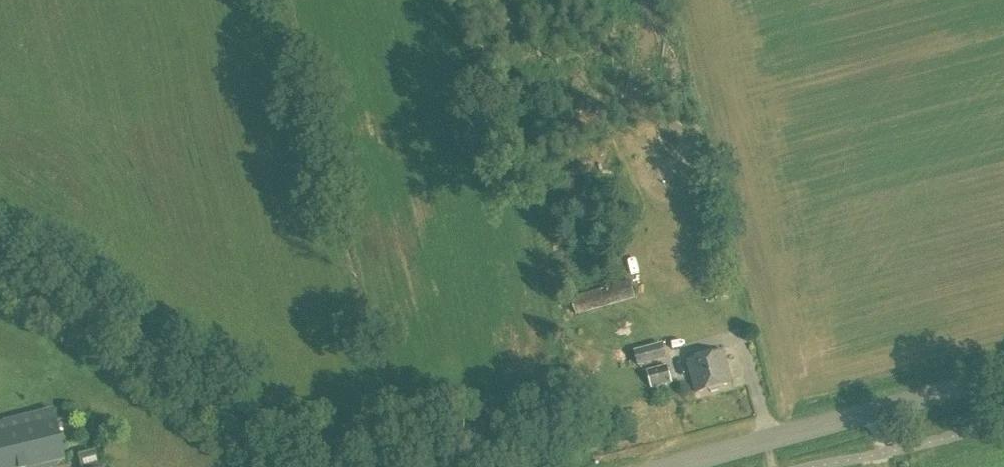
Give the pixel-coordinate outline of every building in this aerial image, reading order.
[(583,313),(640,301),(636,285),(579,297),(583,313)] [(637,366),(666,359),(662,343),(634,350),(637,366)] [(696,393),(708,389),(711,393),(719,390),(720,386),(731,383),(723,351),(688,360),(696,393)] [(619,357),(622,371),(634,369),(630,354),(619,357)] [(651,389),(672,383),(667,365),(646,370),(651,389)] [(54,462),(62,460),(52,420),(49,408),(0,421),(0,466),(55,466),(54,462)] [(94,449),(77,454),(80,466),(99,466),(94,449)]
